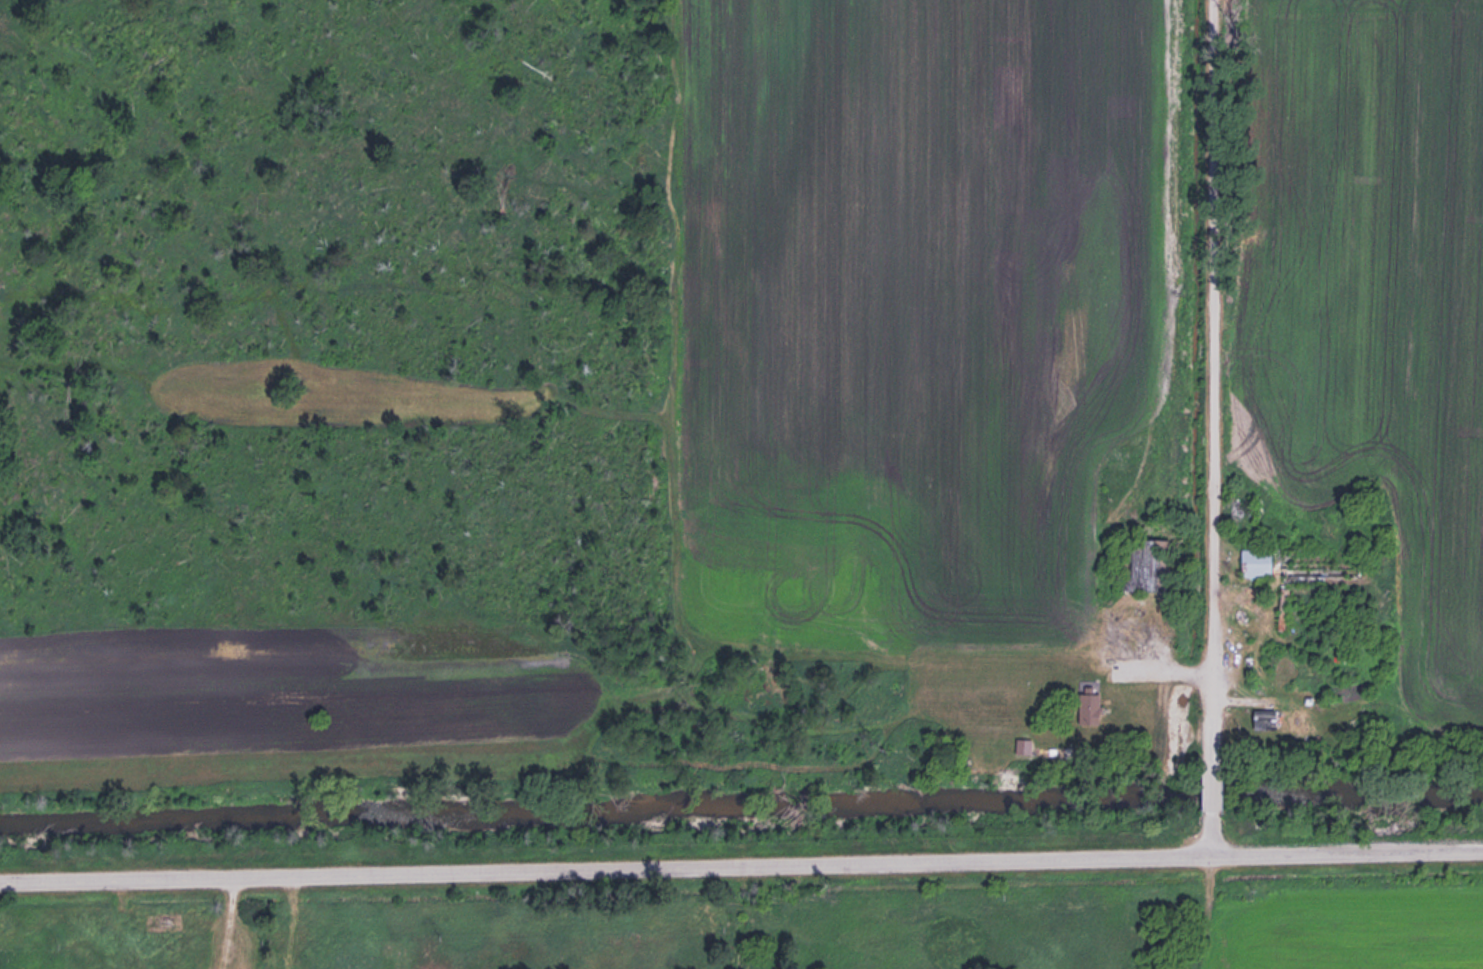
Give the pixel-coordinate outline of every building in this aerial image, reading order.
[(1239,575),(1328,576),(1328,548),(1239,548),(1239,575)] [(1286,585),(1278,585),(1278,628),(1286,628),(1286,585)] [(1078,723),(1098,723),(1098,690),(1078,690),(1078,723)] [(1274,728),(1274,708),(1252,708),(1252,728),(1274,728)]
